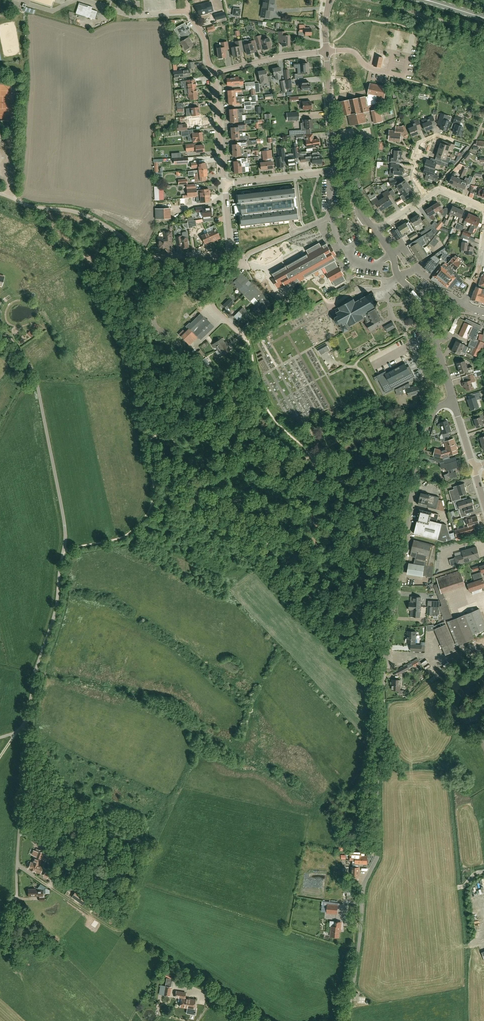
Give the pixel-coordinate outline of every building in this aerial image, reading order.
[(261,17),(269,18),(270,10),(273,11),(275,0),(263,0),(261,17)] [(206,8),(212,7),(210,2),(196,6),(199,15),(207,13),(206,8)] [(92,7),(88,6),(87,7),(79,4),(76,13),(95,20),(97,11),(91,10),(92,7)] [(311,28),(309,28),(305,28),(305,24),(300,24),(300,31),(298,31),(299,35),(311,35),(311,28)] [(182,25),(176,28),(182,37),(179,39),(178,39),(178,40),(177,40),(177,41),(177,42),(177,43),(178,43),(178,44),(179,44),(180,44),(180,45),(181,45),(184,50),(185,50),(192,46),(191,43),(192,42),(188,35),(191,34),(189,30),(186,31),(182,25)] [(279,42),(282,42),(282,46),(289,46),(289,35),(286,35),(286,32),(279,32),(279,42)] [(261,40),(259,36),(255,37),(258,49),(261,48),(260,43),(261,43),(261,42),(262,42),(263,46),(262,46),(263,49),(264,50),(267,49),(268,48),(271,48),(268,38),(261,40)] [(254,40),(250,41),(250,39),(247,39),(246,39),(244,39),(243,40),(247,54),(254,52),(253,50),(256,50),(254,40)] [(235,41),(236,47),(232,48),(233,57),(241,55),(240,52),(243,51),(241,40),(235,41)] [(223,58),(222,57),(226,57),(225,49),(228,49),(227,42),(219,43),(220,48),(217,48),(218,58),(219,58),(219,59),(223,58)] [(376,56),(374,66),(381,68),(383,58),(376,56)] [(301,64),(294,64),(294,68),(298,67),(298,74),(295,74),(295,78),(302,78),(302,74),(306,73),(306,74),(307,74),(307,73),(309,73),(308,73),(308,64),(308,63),(301,64)] [(273,67),(273,68),(272,68),(274,77),(275,77),(276,80),(280,79),(279,74),(281,73),(280,67),(276,68),(275,67),(273,67)] [(189,70),(185,70),(184,69),(184,68),(180,69),(180,71),(174,71),(175,78),(190,76),(189,74),(190,74),(191,73),(191,70),(190,70),(189,70)] [(258,72),(259,78),(262,78),(263,83),(271,81),(270,75),(267,76),(265,70),(258,72)] [(231,86),(243,85),(243,79),(239,79),(239,77),(227,78),(227,85),(231,85),(231,86)] [(195,83),(195,82),(194,80),(183,81),(183,84),(185,84),(185,88),(184,89),(196,87),(196,85),(196,84),(196,83),(195,83)] [(303,83),(303,82),(297,82),(298,86),(301,86),(301,90),(310,89),(309,82),(303,83)] [(364,112),(370,111),(368,106),(375,104),(377,97),(384,99),(387,86),(370,83),(367,95),(368,95),(368,96),(366,97),(366,96),(353,99),(337,102),(340,116),(348,114),(351,126),(366,122),(364,112)] [(196,87),(184,89),(185,93),(189,93),(190,100),(197,99),(197,92),(197,91),(197,90),(196,90),(196,87)] [(235,97),(235,92),(237,92),(242,91),(242,89),(231,89),(231,90),(228,91),(228,97),(235,97)] [(252,95),(252,101),(244,102),(244,106),(251,105),(256,105),(255,95),(252,95)] [(238,97),(235,97),(228,97),(229,105),(232,104),(232,105),(240,104),(242,104),(241,96),(238,97)] [(312,106),(311,105),(311,101),(302,102),(302,100),(299,101),(299,105),(303,105),(303,109),(311,109),(311,108),(312,107),(312,106)] [(198,107),(186,109),(187,117),(191,116),(192,116),(199,115),(198,107)] [(379,109),(373,111),(376,123),(382,122),(379,109)] [(439,118),(437,124),(441,125),(440,129),(447,131),(450,122),(446,120),(448,116),(441,113),(440,116),(439,116),(439,118)] [(187,117),(186,117),(187,119),(189,119),(190,126),(192,126),(201,125),(200,122),(201,122),(201,118),(200,118),(200,117),(192,118),(191,116),(187,117)] [(423,121),(423,122),(424,124),(423,124),(426,131),(434,128),(433,125),(436,124),(433,116),(427,119),(427,118),(424,119),(423,120),(423,121)] [(460,135),(461,132),(463,133),(464,131),(462,131),(463,127),(463,126),(463,125),(463,124),(463,123),(462,123),(462,122),(461,122),(462,119),(455,117),(453,123),(456,124),(453,133),(460,135)] [(305,120),(302,120),(303,129),(305,129),(305,134),(310,134),(311,134),(310,128),(313,128),(312,119),(305,120)] [(419,133),(418,130),(422,128),(418,119),(412,121),(414,126),(409,128),(412,136),(419,133)] [(230,133),(231,133),(231,134),(239,133),(242,133),(242,129),(245,129),(245,124),(237,124),(237,127),(230,128),(231,130),(230,131),(230,133)] [(401,127),(402,129),(399,128),(399,127),(396,126),(396,131),(390,131),(389,140),(400,141),(401,140),(401,137),(400,136),(400,135),(404,135),(405,136),(408,134),(405,125),(401,127)] [(202,132),(198,133),(198,132),(192,132),(193,142),(197,142),(197,141),(203,140),(202,132)] [(239,133),(231,134),(231,139),(239,139),(239,141),(249,140),(249,136),(242,136),(242,133),(239,133)] [(316,146),(316,145),(320,144),(319,138),(314,139),(313,133),(311,134),(310,134),(305,134),(303,134),(304,139),(305,138),(305,141),(306,141),(307,147),(312,147),(316,146)] [(232,150),(244,149),(243,149),(243,147),(247,147),(247,145),(248,145),(251,145),(251,144),(257,144),(256,140),(249,140),(239,141),(236,141),(236,144),(232,144),(232,147),(231,148),(231,150),(232,150)] [(449,149),(453,151),(455,145),(448,143),(447,145),(441,143),(439,150),(448,153),(449,149)] [(203,145),(195,146),(195,144),(185,145),(186,151),(190,150),(191,151),(196,150),(196,153),(204,152),(203,145)] [(292,147),(293,158),(289,158),(288,154),(285,155),(286,162),(288,162),(288,166),(295,166),(294,158),(298,157),(297,152),(296,147),(292,147)] [(282,161),(285,161),(284,148),(278,148),(279,157),(276,157),(277,167),(279,167),(279,168),(280,169),(282,168),(282,167),(283,167),(282,161)] [(244,152),(244,149),(232,150),(233,156),(241,156),(241,158),(248,157),(247,152),(244,152)] [(400,160),(401,160),(402,151),(397,151),(398,149),(394,149),(392,150),(391,153),(393,155),(394,155),(394,157),(390,156),(389,162),(400,163),(400,160)] [(447,157),(448,153),(439,150),(436,156),(442,158),(441,161),(442,161),(449,164),(451,158),(447,157)] [(297,152),(298,157),(298,156),(300,156),(301,162),(312,160),(312,163),(318,162),(318,164),(319,164),(321,164),(322,163),(322,162),(321,156),(319,156),(319,152),(312,153),(312,154),(305,155),(304,152),(297,153),(297,152)] [(248,157),(241,158),(236,159),(236,161),(233,161),(233,164),(232,165),(232,167),(233,167),(234,167),(241,167),(245,166),(248,166),(249,166),(249,162),(248,162),(248,157)] [(441,165),(442,161),(441,161),(433,158),(432,161),(427,160),(425,166),(434,170),(436,164),(441,166),(441,165)] [(398,168),(398,164),(391,164),(391,170),(394,171),(394,174),(403,175),(403,174),(404,173),(405,172),(405,170),(404,170),(403,169),(403,168),(398,168)] [(435,170),(434,170),(425,166),(423,173),(426,174),(425,177),(424,180),(428,181),(429,178),(437,181),(438,175),(434,174),(435,170)] [(199,170),(193,171),(195,181),(206,180),(206,176),(207,176),(206,169),(199,170)] [(455,177),(457,173),(454,172),(450,183),(453,184),(453,185),(453,186),(455,187),(456,187),(457,186),(460,179),(455,177)] [(460,179),(457,186),(458,186),(457,187),(458,188),(460,189),(461,188),(465,189),(468,181),(472,182),(474,178),(470,176),(469,179),(466,177),(465,181),(460,179)] [(397,185),(399,187),(397,189),(399,192),(401,190),(401,191),(409,186),(405,180),(397,185)] [(196,197),(200,197),(200,196),(203,196),(209,195),(209,189),(199,190),(199,191),(196,191),(196,188),(195,188),(194,184),(186,185),(187,198),(193,197),(193,196),(196,196),(196,197)] [(237,203),(237,205),(234,206),(234,210),(235,214),(238,213),(239,215),(238,216),(240,226),(245,225),(245,228),(250,227),(250,225),(255,224),(255,227),(260,226),(260,224),(264,223),(265,226),(269,225),(269,223),(274,222),(274,224),(279,224),(279,221),(284,221),(284,223),(289,223),(288,220),(293,220),(294,222),(298,222),(298,219),(297,208),(295,209),(294,207),(297,206),(296,198),(293,199),(293,196),(295,196),(294,188),(289,188),(289,187),(284,186),(280,188),(280,189),(270,191),(269,189),(265,189),(260,190),(261,192),(250,193),(250,191),(245,191),(241,192),(241,194),(236,195),(237,203)] [(409,186),(401,191),(403,194),(400,196),(403,201),(409,198),(407,195),(412,191),(409,186)] [(385,197),(382,199),(387,207),(393,203),(390,199),(393,198),(388,190),(383,194),(385,197)] [(387,207),(382,199),(379,201),(377,198),(371,201),(376,208),(378,207),(381,211),(387,207)] [(438,202),(432,206),(436,212),(439,210),(442,213),(441,214),(442,215),(446,217),(449,209),(446,207),(443,209),(442,208),(443,208),(441,205),(441,206),(438,202)] [(436,212),(432,206),(426,210),(428,213),(428,214),(429,216),(430,216),(432,219),(435,218),(433,214),(436,212)] [(454,214),(456,215),(459,208),(453,206),(450,213),(449,216),(451,217),(452,217),(454,214)] [(210,208),(205,208),(205,207),(196,208),(196,212),(199,212),(199,215),(200,216),(201,217),(203,216),(203,219),(210,218),(210,216),(211,215),(211,212),(212,212),(212,211),(212,209),(211,208),(210,208)] [(171,208),(166,208),(156,209),(156,219),(171,219),(171,208)] [(464,211),(459,208),(456,215),(455,219),(458,220),(461,221),(462,218),(461,218),(464,211)] [(472,223),(475,216),(469,213),(468,217),(467,217),(464,224),(466,225),(468,221),(472,223)] [(419,214),(415,217),(415,216),(414,216),(410,218),(410,219),(412,222),(413,221),(415,225),(422,221),(423,223),(426,227),(424,228),(425,229),(430,223),(426,218),(422,220),(419,214)] [(481,218),(475,216),(472,223),(468,231),(465,239),(469,240),(474,242),(475,239),(470,237),(472,234),(475,228),(477,228),(478,226),(480,222),(479,222),(481,218)] [(408,233),(407,231),(410,230),(411,231),(414,229),(409,221),(399,227),(399,228),(396,230),(401,238),(408,233)] [(413,242),(409,244),(411,247),(415,254),(427,246),(428,246),(430,243),(434,237),(436,235),(439,231),(439,230),(435,228),(433,226),(430,223),(425,229),(425,230),(421,232),(423,236),(413,242)] [(213,230),(208,233),(209,237),(210,236),(212,240),(215,239),(216,239),(217,240),(219,239),(219,238),(219,237),(220,237),(216,229),(217,229),(215,225),(211,226),(213,230)] [(204,231),(202,231),(202,229),(199,231),(201,235),(201,236),(204,244),(207,242),(208,243),(209,243),(211,242),(212,241),(211,241),(212,240),(210,236),(209,237),(208,233),(205,234),(204,231)] [(163,237),(158,237),(159,248),(168,248),(168,245),(172,245),(171,232),(163,232),(163,237)] [(182,233),(183,237),(181,237),(181,236),(176,237),(177,246),(180,245),(181,249),(188,248),(188,245),(188,244),(189,244),(189,241),(188,241),(187,241),(187,237),(188,236),(187,233),(186,232),(183,232),(182,233)] [(409,237),(411,240),(418,236),(416,232),(410,236),(409,237)] [(436,235),(434,237),(430,243),(435,247),(439,241),(436,239),(438,237),(436,235)] [(463,238),(462,250),(461,253),(466,253),(466,254),(472,255),(474,247),(468,246),(469,240),(465,239),(463,238)] [(335,261),(336,260),(333,256),(336,254),(331,246),(329,248),(326,243),(321,246),(319,243),(306,250),(308,254),(286,266),(285,266),(285,265),(284,265),(282,266),(282,267),(282,268),(273,274),(275,278),(272,280),(277,288),(284,284),(286,288),(324,267),(327,273),(326,274),(331,282),(332,281),(335,287),(346,281),(343,275),(344,274),(339,266),(338,267),(335,261)] [(427,246),(415,254),(420,261),(432,253),(430,250),(427,246)] [(440,251),(447,257),(448,255),(451,252),(445,247),(440,251)] [(429,260),(423,267),(431,273),(441,260),(442,258),(441,258),(440,259),(435,255),(430,258),(431,258),(429,260)] [(452,259),(448,255),(447,257),(445,260),(449,263),(448,264),(449,265),(450,265),(455,269),(456,270),(461,264),(458,262),(461,259),(460,258),(456,255),(453,258),(452,259)] [(455,278),(458,275),(453,271),(455,269),(450,265),(449,265),(448,267),(447,267),(448,265),(445,263),(444,264),(444,265),(442,267),(441,266),(437,271),(434,276),(447,287),(448,287),(453,281),(456,283),(458,281),(455,278)] [(483,277),(482,277),(478,287),(477,287),(475,291),(472,299),(479,302),(483,303),(483,273),(483,277)] [(251,283),(242,274),(232,283),(243,294),(247,291),(249,288),(248,286),(251,283)] [(249,288),(247,291),(243,294),(250,301),(253,297),(256,300),(261,294),(251,283),(248,286),(249,288)] [(382,321),(383,321),(376,307),(376,306),(377,307),(380,305),(378,301),(378,302),(374,296),(375,295),(373,292),(370,294),(356,301),(354,299),(335,309),(337,312),(336,313),(338,316),(336,317),(335,320),(336,323),(339,324),(344,332),(351,329),(349,326),(364,318),(366,322),(371,332),(375,330),(374,329),(383,324),(382,321)] [(261,294),(256,300),(258,302),(254,305),(262,313),(268,307),(271,304),(261,294)] [(223,305),(227,309),(234,302),(230,298),(223,305)] [(236,319),(238,321),(247,312),(242,307),(239,311),(242,313),(236,319)] [(189,344),(197,336),(200,339),(214,327),(206,319),(205,320),(203,318),(204,318),(200,314),(190,324),(189,323),(186,326),(188,329),(185,332),(183,330),(179,334),(189,344)] [(156,325),(155,319),(149,318),(149,324),(152,329),(156,333),(160,335),(167,336),(167,330),(162,330),(159,328),(156,325)] [(253,326),(250,324),(248,321),(243,326),(248,331),(253,326)] [(385,326),(384,327),(387,332),(395,327),(393,322),(385,326)] [(474,342),(480,330),(465,323),(459,335),(474,342)] [(218,350),(227,343),(226,341),(224,343),(222,338),(212,345),(214,347),(215,346),(218,350)] [(478,340),(474,348),(479,350),(482,351),(483,347),(483,343),(483,342),(478,340)] [(464,345),(456,341),(452,351),(460,355),(462,351),(465,353),(466,351),(476,356),(479,350),(474,348),(469,346),(468,347),(464,345)] [(227,343),(218,350),(220,353),(219,354),(220,357),(230,350),(227,346),(229,345),(227,343)] [(326,343),(317,348),(321,355),(330,350),(326,343)] [(467,375),(474,373),(473,367),(467,368),(465,361),(458,363),(461,373),(466,372),(467,375)] [(392,388),(393,388),(399,384),(415,376),(412,369),(410,371),(408,367),(406,368),(404,364),(387,373),(386,373),(386,372),(385,371),(376,376),(379,381),(385,393),(386,393),(392,390),(392,389),(392,388)] [(469,381),(464,382),(463,382),(465,387),(466,387),(467,391),(474,388),(472,382),(475,381),(473,374),(468,376),(469,381)] [(398,395),(404,393),(403,390),(407,389),(409,396),(420,393),(418,385),(411,388),(409,383),(397,389),(398,395)] [(475,398),(469,400),(472,410),(478,408),(476,400),(482,399),(480,392),(474,394),(475,398)] [(478,415),(479,417),(474,419),(477,427),(483,425),(483,413),(478,415)] [(440,423),(439,424),(438,424),(438,425),(437,426),(438,427),(439,428),(440,427),(441,427),(443,433),(442,434),(443,438),(450,436),(449,432),(451,431),(450,426),(449,427),(447,421),(446,420),(445,419),(444,420),(444,421),(444,422),(440,423)] [(434,455),(441,457),(449,455),(458,452),(453,439),(445,441),(447,448),(441,450),(436,449),(434,455)] [(448,470),(449,473),(444,474),(446,479),(458,476),(456,470),(458,469),(458,470),(459,470),(459,471),(460,471),(461,471),(462,471),(462,470),(463,470),(463,469),(462,468),(462,467),(461,467),(460,466),(462,466),(460,459),(448,463),(446,459),(439,461),(442,468),(446,467),(447,470),(448,470)] [(453,487),(454,489),(449,491),(452,501),(457,500),(461,498),(460,495),(467,493),(466,493),(464,487),(466,487),(466,486),(465,487),(464,483),(465,483),(464,483),(457,485),(453,487)] [(438,499),(439,497),(421,492),(418,505),(436,509),(444,511),(442,500),(438,499)] [(462,498),(461,498),(457,500),(460,509),(472,505),(473,504),(471,499),(463,501),(462,498)] [(472,505),(460,509),(459,509),(461,517),(466,516),(465,513),(474,510),(472,505)] [(447,524),(437,522),(439,514),(419,509),(416,521),(417,521),(416,524),(414,533),(444,541),(451,539),(447,524)] [(466,519),(468,526),(455,530),(456,535),(455,536),(456,540),(478,533),(476,529),(475,530),(473,526),(479,524),(476,516),(466,519)] [(411,551),(412,551),(410,556),(415,557),(414,564),(424,565),(427,565),(433,566),(435,545),(414,540),(411,551)] [(451,559),(453,565),(479,558),(476,547),(462,551),(463,554),(455,557),(455,558),(451,559)] [(409,563),(407,573),(422,575),(425,576),(427,565),(424,565),(414,564),(409,563)] [(483,572),(483,564),(472,568),(474,571),(480,569),(482,573),(483,572)] [(436,578),(438,583),(434,585),(439,600),(444,612),(447,619),(452,617),(443,592),(465,585),(460,570),(436,578)] [(474,582),(467,584),(470,591),(483,587),(483,582),(480,572),(472,575),(474,582)] [(411,596),(410,602),(409,602),(409,603),(417,604),(417,606),(420,607),(421,597),(411,596)] [(411,610),(411,616),(420,617),(420,607),(417,606),(417,604),(409,603),(409,609),(411,610)] [(438,619),(438,615),(440,615),(440,611),(440,610),(439,607),(435,607),(428,606),(428,608),(427,614),(430,614),(430,615),(433,616),(433,619),(438,619)] [(483,630),(483,621),(479,609),(449,621),(459,645),(474,638),(472,635),(483,630)] [(434,631),(435,630),(446,654),(457,650),(444,621),(434,626),(433,624),(426,625),(427,632),(434,631)] [(407,631),(407,639),(406,639),(405,639),(405,641),(406,642),(407,642),(407,643),(415,643),(416,632),(407,631)] [(408,667),(413,664),(414,667),(419,664),(417,662),(419,661),(417,659),(412,662),(407,665),(408,667)] [(397,670),(399,675),(409,669),(407,665),(397,670)] [(404,690),(400,690),(400,680),(392,680),(392,690),(399,690),(399,694),(404,694),(404,690)] [(35,857),(33,863),(32,863),(29,869),(37,872),(40,873),(43,867),(39,865),(42,858),(46,859),(47,856),(43,854),(44,853),(40,852),(41,851),(36,849),(33,857),(35,857)] [(350,860),(355,860),(355,863),(367,864),(367,863),(368,863),(369,862),(369,860),(368,860),(367,860),(367,856),(365,856),(365,854),(361,853),(361,851),(355,851),(356,850),(352,850),(352,851),(351,851),(350,860)] [(54,874),(47,870),(44,874),(51,879),(54,874)] [(46,888),(47,888),(41,884),(37,889),(43,890),(43,893),(50,893),(50,890),(46,888)] [(75,891),(72,896),(83,905),(87,900),(75,891)] [(327,911),(327,913),(337,914),(338,905),(338,903),(328,901),(328,904),(327,911)] [(339,937),(339,931),(340,931),(341,923),(335,922),(335,926),(331,926),(331,936),(339,937)] [(159,994),(163,995),(170,996),(172,987),(165,986),(161,985),(160,989),(159,994)] [(182,998),(180,1007),(194,1009),(195,1000),(185,998),(186,993),(176,991),(175,997),(182,998)]
